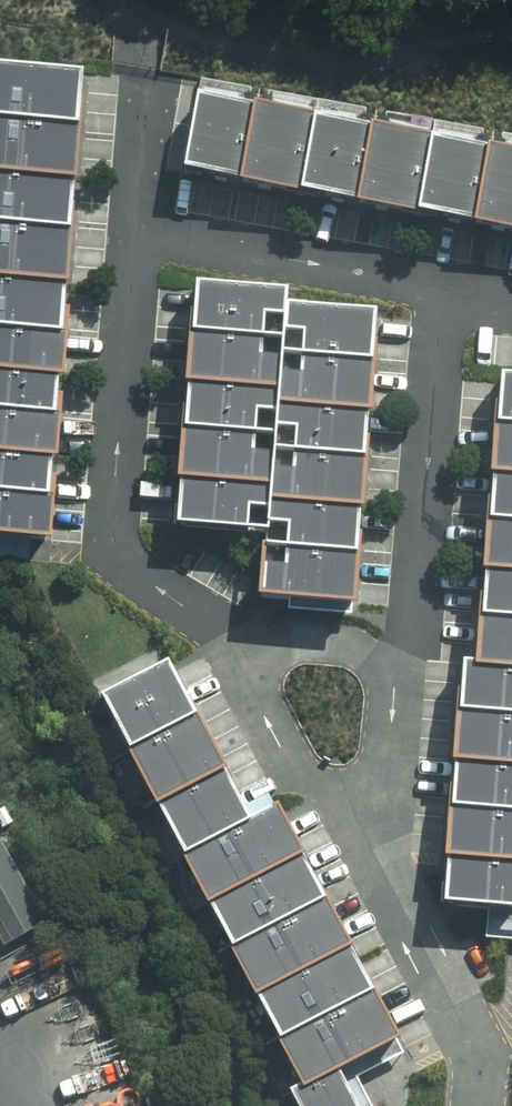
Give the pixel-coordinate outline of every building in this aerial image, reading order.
[(0,66),(0,532),(52,536),(88,73),(0,66)] [(190,178),(511,243),(511,145),(209,84),(190,178)] [(383,294),(190,281),(173,528),(265,535),(261,592),(362,599),(383,294)] [(503,357),(482,656),(462,654),(445,900),(511,904),(511,357),(503,357)] [(105,632),(82,643),(103,684),(126,672),(105,632)] [(93,693),(294,1105),(355,1105),(337,1069),(408,1034),(292,795),(253,813),(176,653),(93,693)] [(0,828),(0,931),(6,944),(52,921),(3,826),(0,828)]
